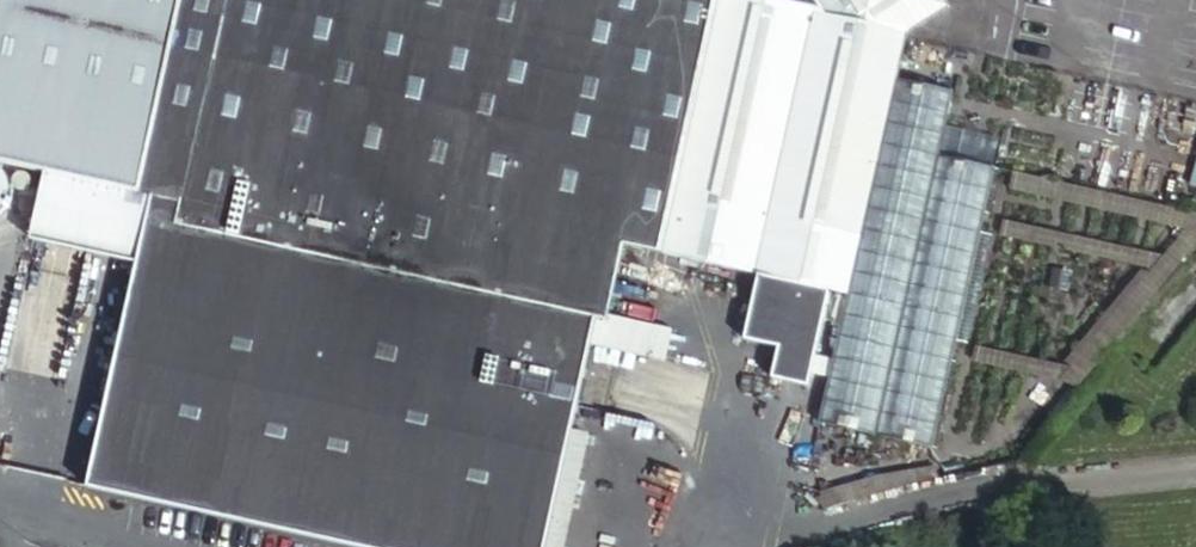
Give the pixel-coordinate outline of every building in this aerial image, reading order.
[(0,48),(0,165),(64,178),(170,201),(155,271),(107,493),(359,546),(548,546),(613,242),(663,253),(717,0),(10,0),(0,48)] [(663,253),(757,273),(744,339),(779,346),(773,377),(810,385),(824,317),(841,320),(821,421),(934,444),(996,171),(949,161),(963,96),(907,83),(917,36),(961,9),(955,0),(717,0),(663,253)] [(170,201),(64,178),(49,248),(155,271),(170,201)] [(1083,336),(1129,278),(1101,255),(1055,313),(1083,336)]
